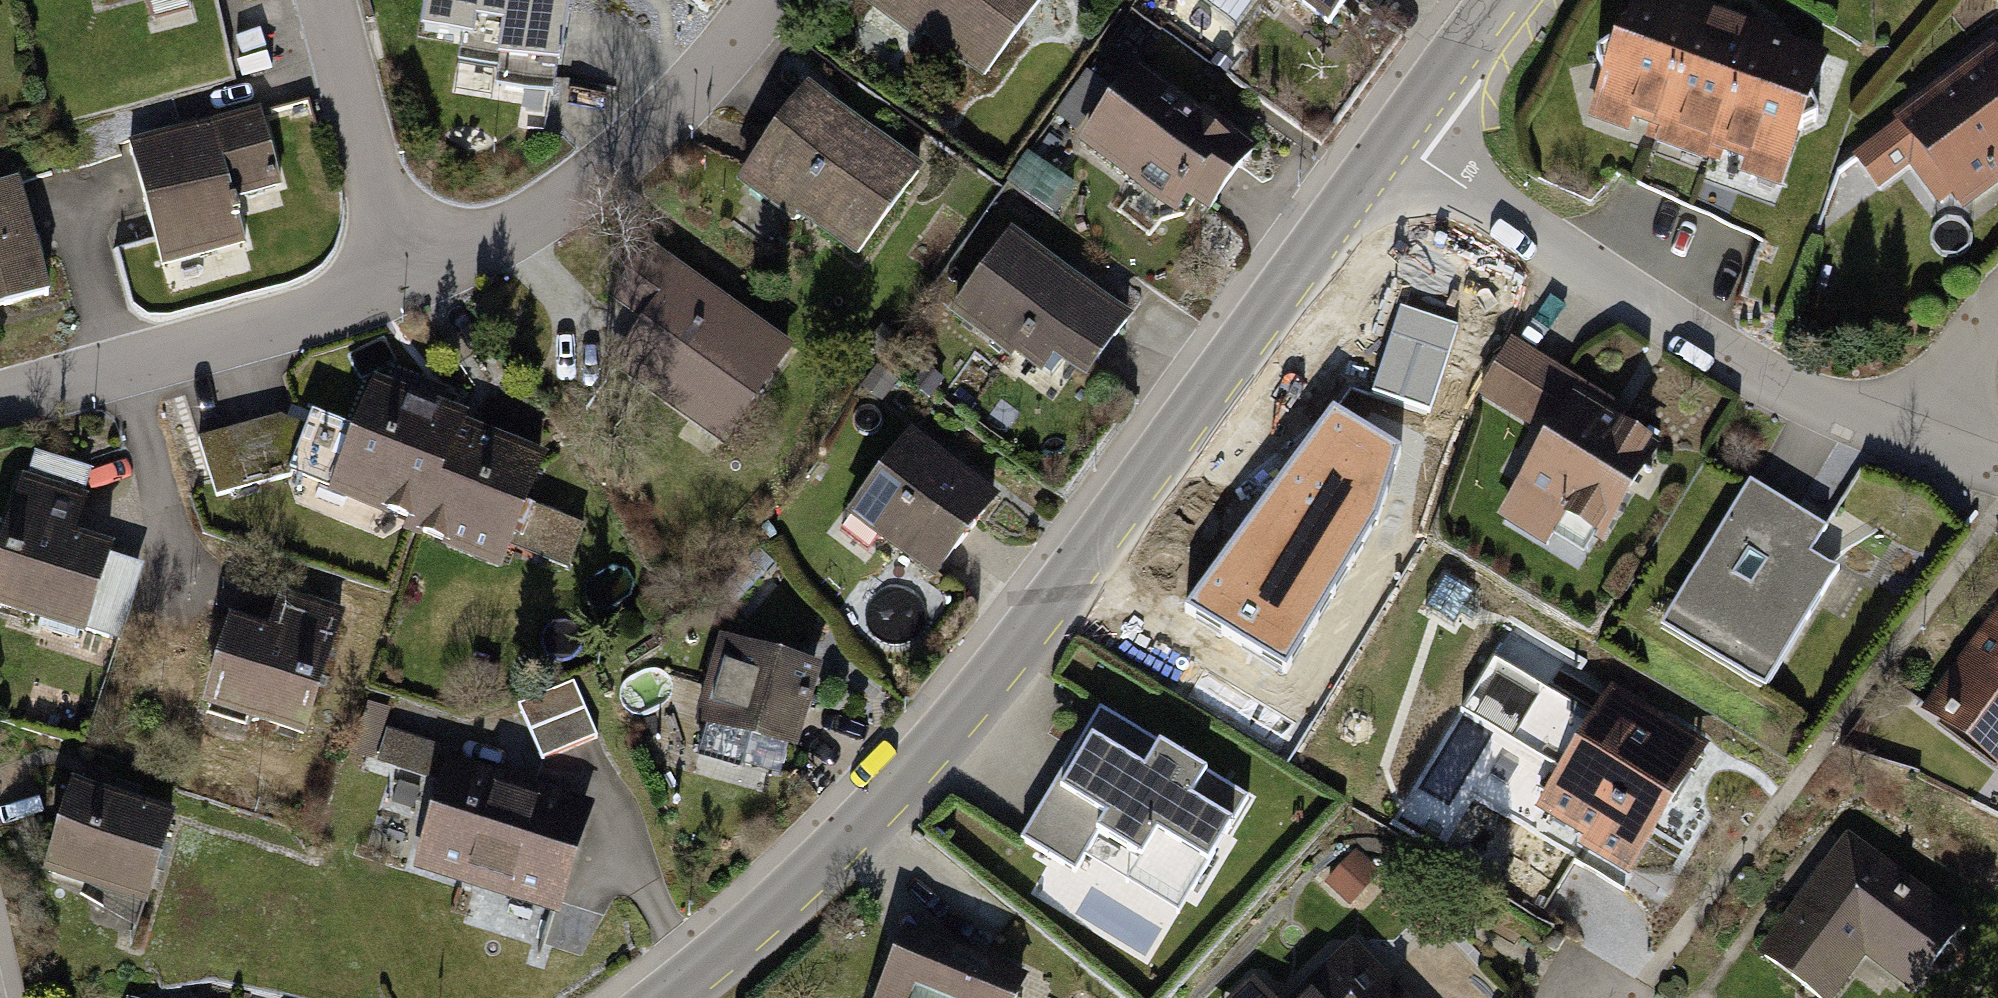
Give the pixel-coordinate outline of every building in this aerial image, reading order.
[(422,31),(469,39),(472,20),(505,26),(495,87),(552,97),(568,0),(427,0),(422,31)] [(895,4),(999,89),(1055,21),(1029,0),(898,0),(895,4)] [(1353,42),(1387,0),(1301,0),(1353,42)] [(1648,134),(1691,14),(1648,0),(1632,0),(1618,40),(1586,57),(1597,115),(1648,134)] [(1749,35),(1691,14),(1648,134),(1707,155),(1749,35)] [(1817,58),(1749,35),(1707,155),(1775,178),(1817,58)] [(1895,119),(1962,209),(1997,182),(1997,63),(1988,50),(1895,119)] [(1161,80),(1106,149),(1210,233),(1266,165),(1161,80)] [(821,109),(757,191),(872,279),(935,196),(821,109)] [(255,116),(139,146),(166,253),(237,235),(225,188),(271,176),(255,116)] [(0,187),(0,293),(43,281),(15,183),(0,187)] [(1029,252),(969,336),(1038,385),(1053,365),(1097,397),(1143,334),(1029,252)] [(695,287),(632,365),(730,443),(793,366),(695,287)] [(376,385),(340,480),(412,508),(407,521),(500,556),(506,539),(569,563),(584,523),(521,499),(537,459),(456,428),(460,417),(376,385)] [(1505,480),(1590,533),(1649,439),(1565,386),(1505,480)] [(1333,413),(1186,611),(1286,670),(1377,524),(1401,452),(1333,413)] [(923,448),(864,525),(948,590),(1007,514),(923,448)] [(0,561),(0,592),(83,618),(106,543),(72,532),(84,494),(27,476),(0,561)] [(1817,522),(1740,476),(1663,605),(1770,669),(1832,566),(1802,548),(1817,522)] [(125,629),(144,560),(113,551),(94,621),(125,629)] [(252,625),(220,723),(342,763),(375,665),(252,625)] [(726,641),(705,717),(794,740),(815,664),(726,641)] [(1943,730),(1997,774),(1997,662),(1943,730)] [(543,750),(599,735),(586,687),(529,703),(543,750)] [(1560,770),(1540,804),(1589,833),(1582,844),(1629,871),(1693,763),(1629,725),(1623,735),(1543,688),(1512,742),(1560,770)] [(1093,702),(1015,833),(1070,866),(1094,826),(1188,882),(1242,790),(1093,702)] [(466,789),(433,890),(577,936),(609,835),(466,789)] [(168,826),(74,797),(50,873),(144,902),(168,826)] [(1845,846),(1767,949),(1829,995),(1862,950),(1913,987),(1957,929),(1845,846)] [(1357,946),(1303,997),(1407,997),(1357,946)] [(901,997),(1003,997),(913,964),(901,997)] [(1227,997),(1266,997),(1248,978),(1227,997)]
